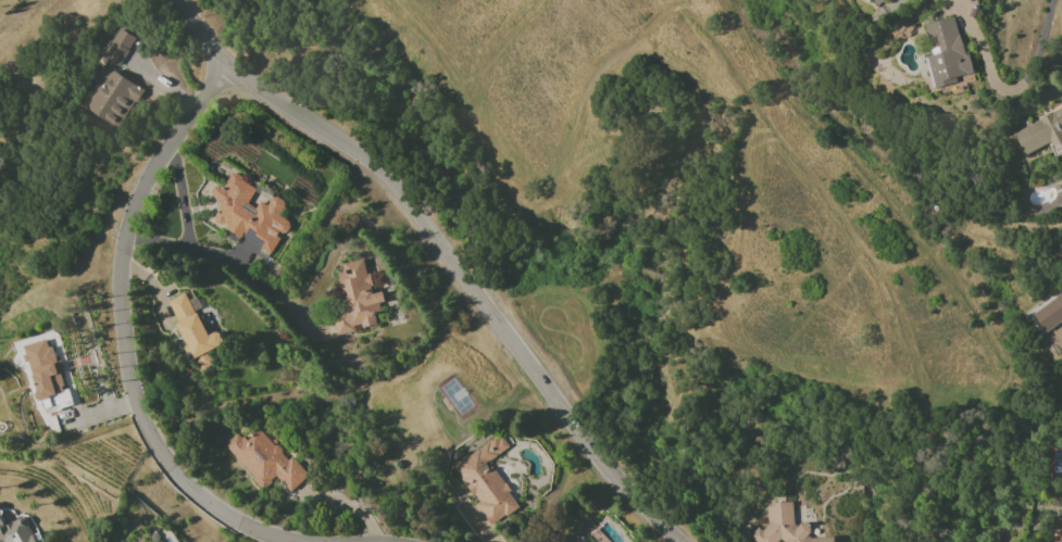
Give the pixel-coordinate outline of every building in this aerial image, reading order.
[(923,24),(930,55),(924,56),(932,89),(958,82),(956,77),(970,74),(956,16),(923,24)] [(115,130),(138,85),(115,73),(134,37),(119,29),(76,110),(115,130)] [(1024,155),(1049,144),(1054,156),(1061,153),(1061,109),(1013,131),(1024,155)] [(270,253),(282,233),(285,235),(292,223),(279,216),(286,202),(274,195),(267,206),(254,198),(259,189),(231,173),(221,190),(214,186),(208,196),(221,204),(211,220),(270,253)] [(335,334),(376,327),(374,314),(386,312),(383,292),(372,294),(365,259),(336,264),(344,309),(331,311),(335,334)] [(168,301),(177,322),(176,323),(197,370),(212,364),(206,350),(223,343),(218,331),(205,337),(186,292),(168,301)] [(22,346),(35,391),(34,394),(35,399),(39,401),(49,398),(49,395),(63,392),(62,387),(64,386),(60,373),(64,371),(61,360),(57,361),(52,346),(49,346),(46,339),(22,346)] [(223,445),(253,477),(251,479),(262,491),(278,479),(290,492),(310,476),(291,456),(287,461),(280,454),(282,450),(277,445),(273,445),(259,429),(246,440),(242,436),(240,438),(236,433),(223,445)] [(779,539),(784,541),(832,541),(832,538),(803,539),(810,532),(810,524),(808,522),(799,522),(797,526),(794,524),(792,502),(773,503),(773,505),(765,506),(767,525),(762,531),(758,527),(750,535),(756,541),(777,541),(779,539)]
